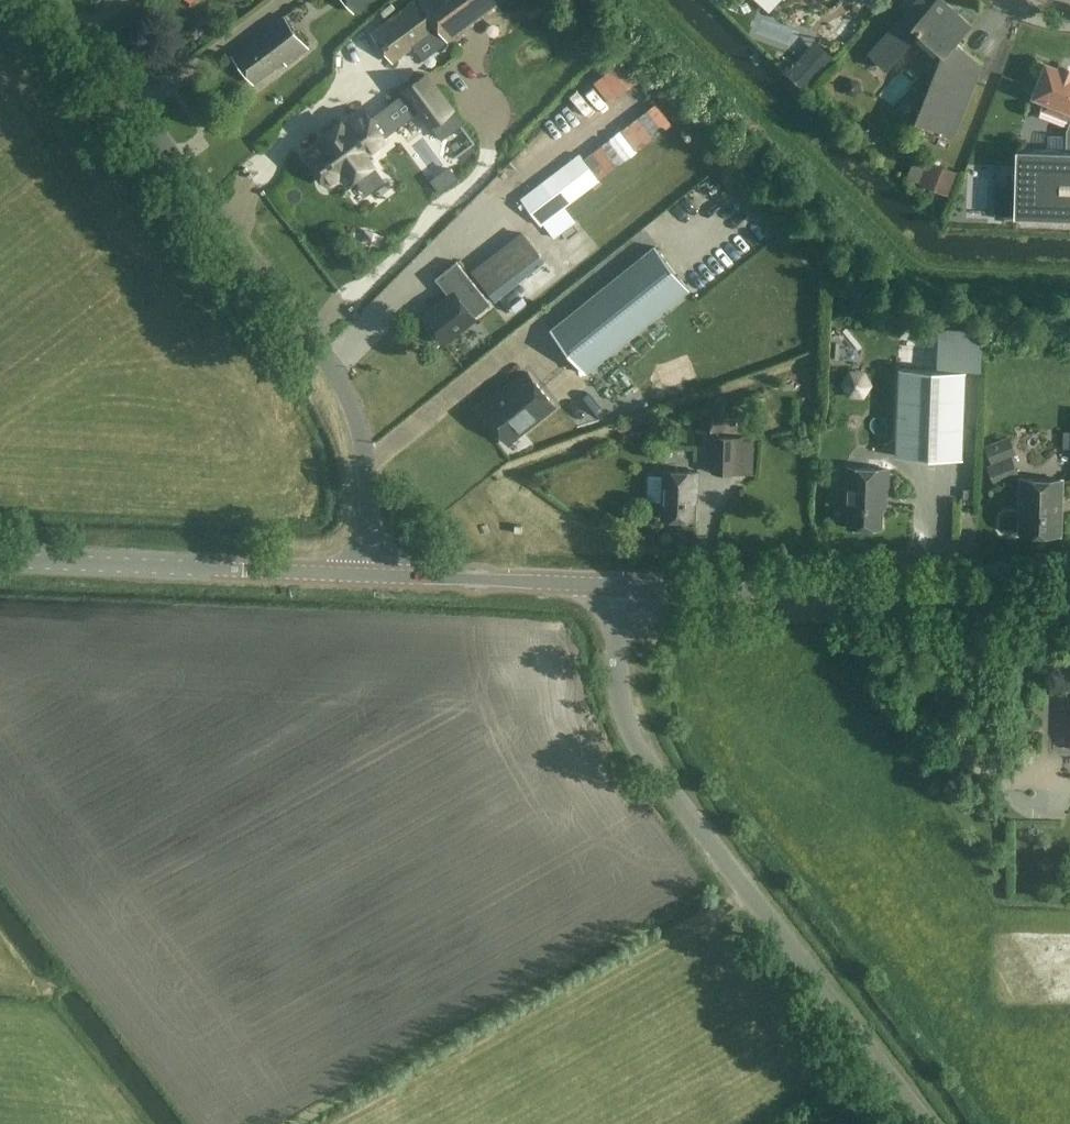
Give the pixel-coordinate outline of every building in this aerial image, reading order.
[(356,12),(372,0),(347,0),(356,12)] [(372,22),(378,28),(372,33),(393,61),(439,27),(448,40),(501,0),(402,0),(372,22)] [(779,0),(759,0),(770,10),(779,0)] [(870,53),(886,68),(917,34),(941,56),(917,120),(954,135),(975,81),(982,63),(982,64),(983,63),(957,39),(971,25),(943,0),(936,0),(931,5),(925,0),(918,0),(870,53)] [(287,65),(309,47),(285,15),(233,55),(255,83),(284,61),(287,65)] [(786,73),(804,90),(833,58),(814,42),(786,73)] [(412,72),(433,60),(423,44),(403,57),(412,72)] [(1047,64),(1042,76),(1038,75),(1033,77),(1030,86),(1032,91),(1036,92),(1035,95),(1047,100),(1046,104),(1048,110),(1069,118),(1069,68),(1061,65),(1060,69),(1047,64)] [(435,86),(414,102),(419,109),(431,125),(432,124),(442,138),(461,123),(451,110),(452,110),(435,86)] [(650,130),(659,124),(648,107),(639,113),(650,130)] [(326,140),(306,155),(327,183),(347,168),(354,177),(355,176),(367,192),(383,180),(371,164),(373,163),(366,154),(386,139),(380,131),(393,122),(383,109),(371,118),(365,111),(345,126),(342,121),(323,136),(326,140)] [(576,221),(565,207),(650,142),(630,116),(521,199),(541,225),(543,223),(554,237),(576,221)] [(1067,130),(1066,151),(1016,149),(1014,217),(1069,218),(1069,122),(1067,130)] [(931,155),(922,176),(951,188),(960,166),(931,155)] [(659,212),(665,224),(682,214),(676,203),(659,212)] [(655,247),(551,330),(585,372),(688,289),(655,247)] [(475,316),(491,303),(457,261),(435,278),(448,295),(422,316),(444,343),(476,318),(475,316)] [(965,370),(900,368),(896,456),(962,458),(965,370)] [(507,442),(522,430),(554,405),(528,372),(481,409),(504,437),(507,442)] [(721,410),(704,410),(703,428),(720,429),(721,410)] [(714,437),(712,472),(734,473),(735,438),(714,437)] [(994,443),(999,459),(1017,454),(1012,438),(994,443)] [(848,467),(846,506),(849,506),(849,526),(882,527),(882,507),(886,508),(886,495),(888,495),(889,468),(848,467)] [(699,471),(663,470),(661,518),(695,520),(696,492),(698,492),(699,471)] [(1021,478),(1019,533),(1061,534),(1062,479),(1021,478)]
